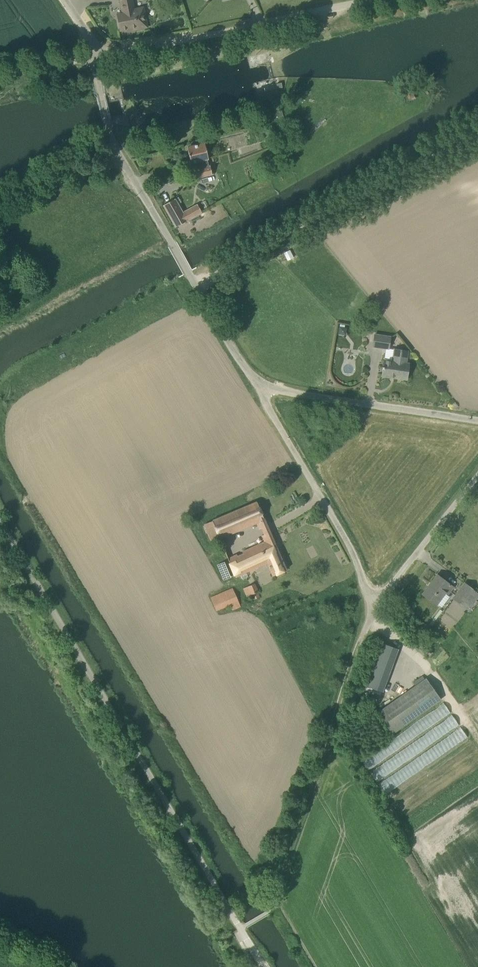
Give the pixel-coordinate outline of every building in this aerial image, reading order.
[(123,13),(117,14),(121,30),(137,27),(138,29),(148,27),(143,5),(133,7),(132,0),(120,0),(123,13)] [(270,118),(283,116),(281,107),(268,109),(270,118)] [(212,174),(207,153),(205,143),(187,147),(191,163),(197,162),(198,169),(196,169),(198,178),(212,174)] [(176,227),(202,212),(197,204),(182,212),(177,205),(182,202),(178,196),(174,199),(163,205),(176,227)] [(289,249),(284,252),(288,260),(293,257),(289,249)] [(369,299),(364,303),(368,308),(373,303),(369,299)] [(388,348),(389,337),(374,334),(372,346),(388,348)] [(391,361),(384,360),(382,375),(407,379),(409,363),(407,363),(409,350),(393,348),(391,361)] [(257,502),(213,521),(220,539),(256,523),(259,529),(261,528),(264,534),(261,535),(264,542),(243,551),(243,553),(237,555),(237,554),(228,557),(237,577),(268,564),(273,576),(286,570),(257,502)] [(437,604),(444,595),(445,593),(446,594),(452,587),(437,575),(430,584),(423,594),(439,606),(437,604)] [(256,583),(243,588),(246,596),(252,594),(254,599),(259,597),(257,592),(259,592),(256,583)] [(466,609),(477,595),(464,584),(452,598),(466,609)] [(240,607),(238,601),(232,588),(212,597),(217,610),(230,604),(233,610),(240,607)] [(382,692),(394,658),(398,649),(380,642),(365,685),(382,692)] [(378,712),(392,733),(441,699),(426,678),(378,712)]
